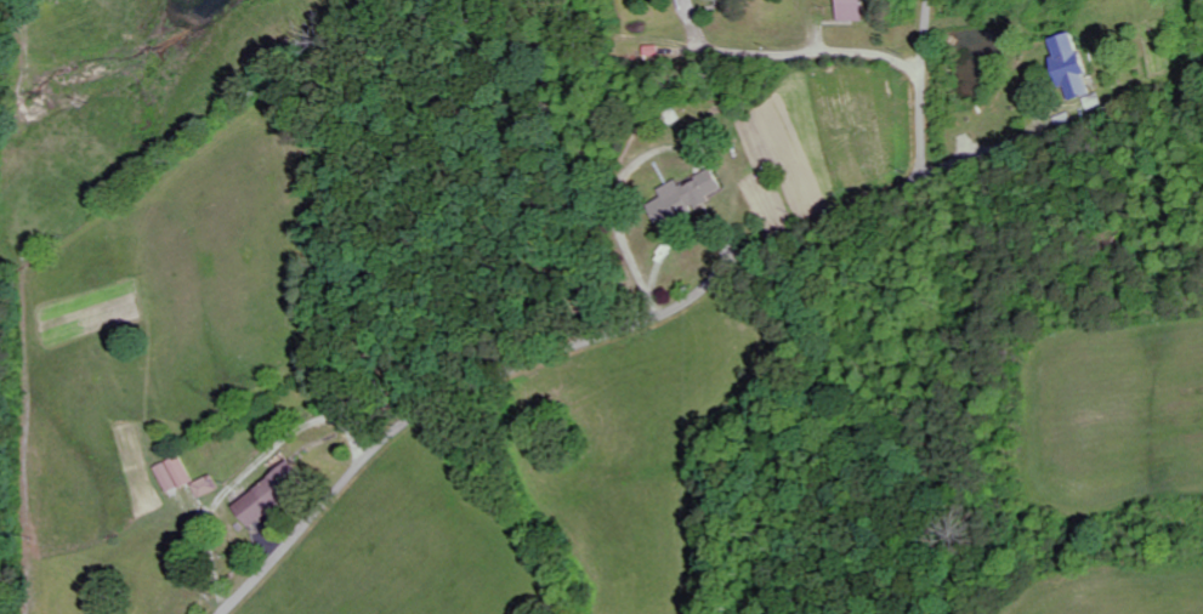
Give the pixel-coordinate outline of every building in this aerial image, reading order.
[(842,22),(867,22),(868,0),(842,0),(842,22)] [(1073,102),(1096,96),(1079,34),(1054,41),(1059,57),(1054,58),(1063,89),(1069,88),(1073,102)] [(733,199),(720,171),(687,186),(684,181),(665,190),(669,199),(658,204),(669,229),(733,199)] [(170,493),(195,482),(184,456),(159,467),(170,493)] [(201,498),(221,489),(215,474),(194,483),(201,498)]
